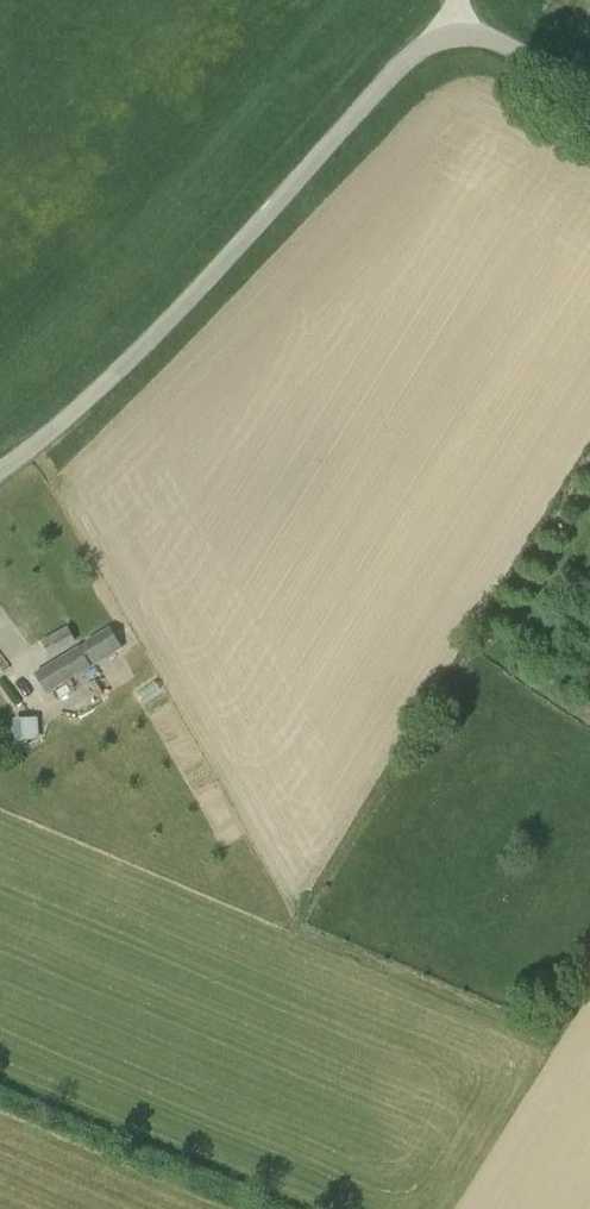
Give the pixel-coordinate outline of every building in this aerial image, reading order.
[(49,655),(76,641),(68,626),(42,641),(49,655)] [(110,628),(86,643),(99,664),(123,649),(110,628)] [(47,693),(91,667),(79,647),(35,673),(47,693)] [(97,682),(90,686),(97,698),(103,694),(97,682)] [(37,738),(36,715),(14,717),(15,740),(37,738)]
